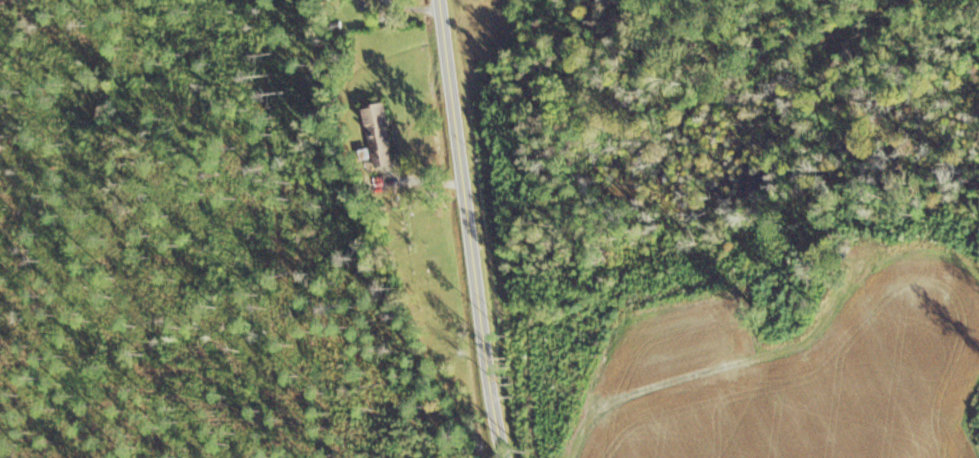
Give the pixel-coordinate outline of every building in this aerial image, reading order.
[(371,167),(392,165),(385,103),(363,106),(371,167)]
